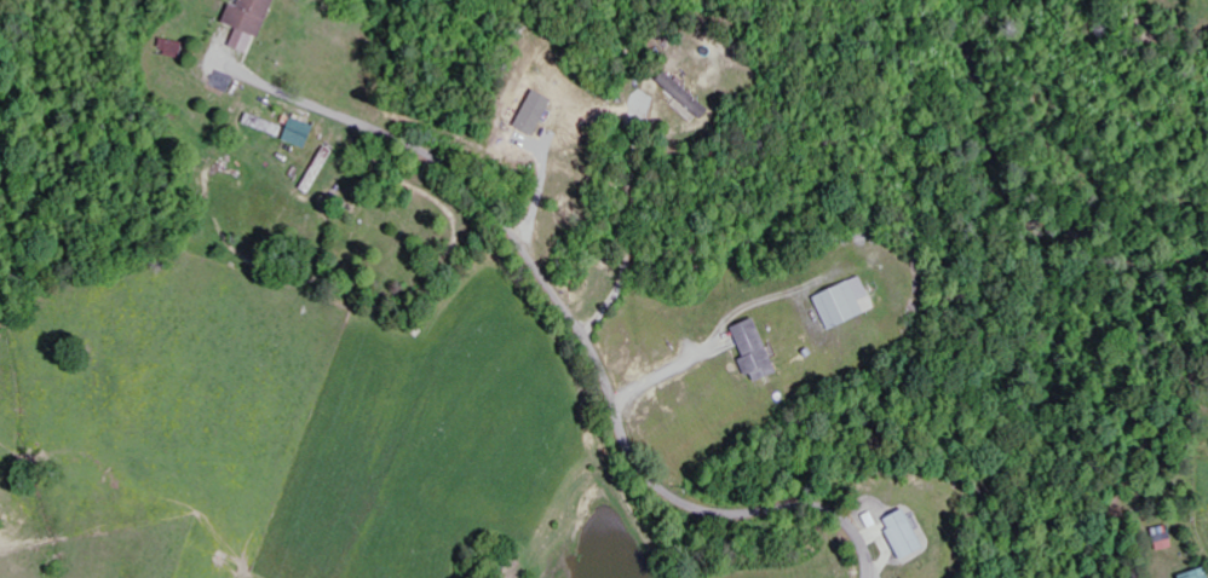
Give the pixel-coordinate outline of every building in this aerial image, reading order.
[(260,37),(266,39),(281,0),(246,0),(243,8),(235,5),(229,23),(244,28),(237,48),(253,54),(260,37)] [(190,44),(166,38),(162,53),(186,59),(190,44)] [(673,105),(699,127),(714,109),(675,76),(667,86),(680,97),(673,105)] [(560,101),(540,91),(521,127),(541,137),(560,101)] [(288,125),(265,121),(252,118),(251,124),(262,126),(261,131),(285,136),(288,125)] [(289,142),(313,150),(320,126),(297,119),(289,142)] [(820,296),(834,329),(882,309),(868,276),(820,296)] [(758,383),(785,372),(762,317),(737,328),(749,357),(747,358),(758,383)] [(1186,575),(1186,577),(1207,577),(1207,569),(1186,575)]
